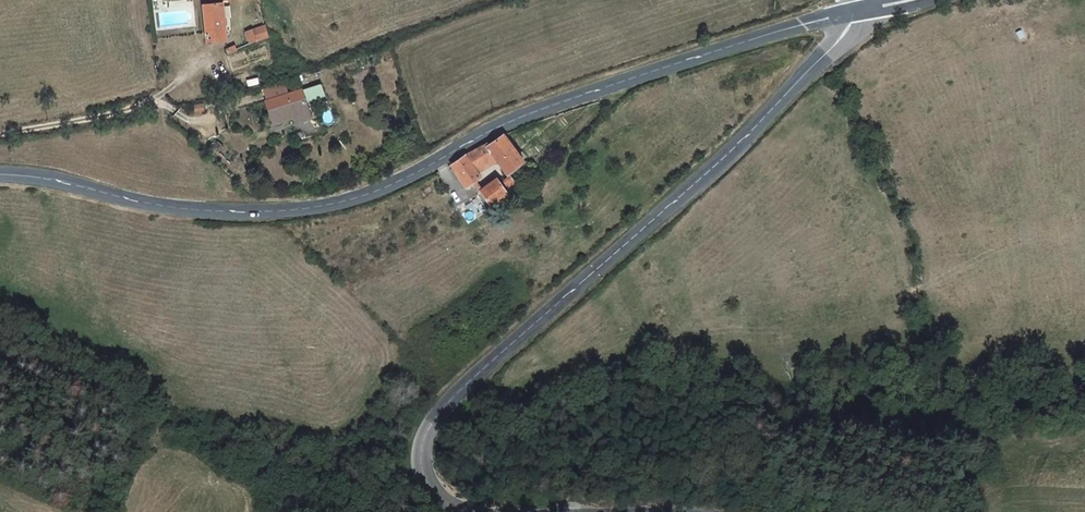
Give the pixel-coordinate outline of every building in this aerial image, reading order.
[(258,0),(199,0),(205,46),(226,43),(222,5),(258,2),(258,0)] [(246,32),(250,43),(268,37),(264,25),(246,32)] [(258,48),(227,53),(230,73),(275,65),(271,39),(257,41),(258,48)] [(268,90),(271,103),(290,99),(286,85),(268,90)] [(276,126),(292,122),(309,117),(304,95),(290,99),(271,103),(276,126)] [(311,126),(309,117),(292,122),(293,130),(311,126)] [(464,157),(449,167),(465,188),(474,183),(483,176),(476,167),(497,155),(509,172),(525,162),(506,136),(505,136),(490,145),(489,143),(478,150),(464,157)] [(498,178),(480,191),(490,204),(518,185),(512,176),(501,182),(498,178)]
